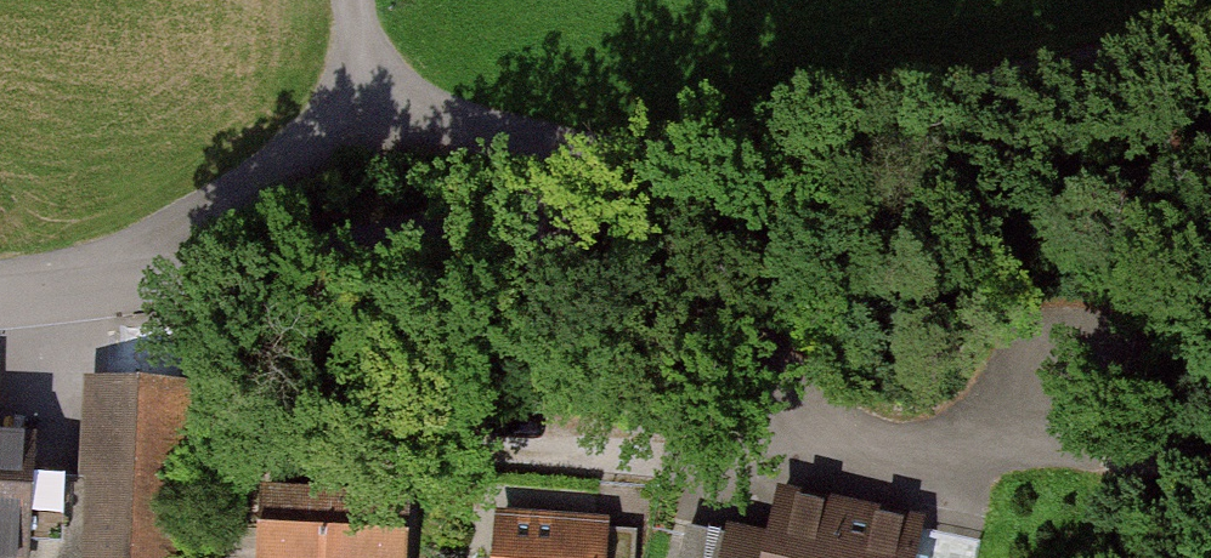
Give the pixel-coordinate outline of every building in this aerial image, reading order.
[(178,403),(87,398),(81,500),(34,498),(31,550),(0,548),(0,557),(169,557),(178,403)] [(261,557),(413,557),(416,489),(264,483),(261,557)] [(474,486),(470,557),(633,557),(636,495),(474,486)] [(730,557),(923,557),(928,537),(741,500),(730,557)]
